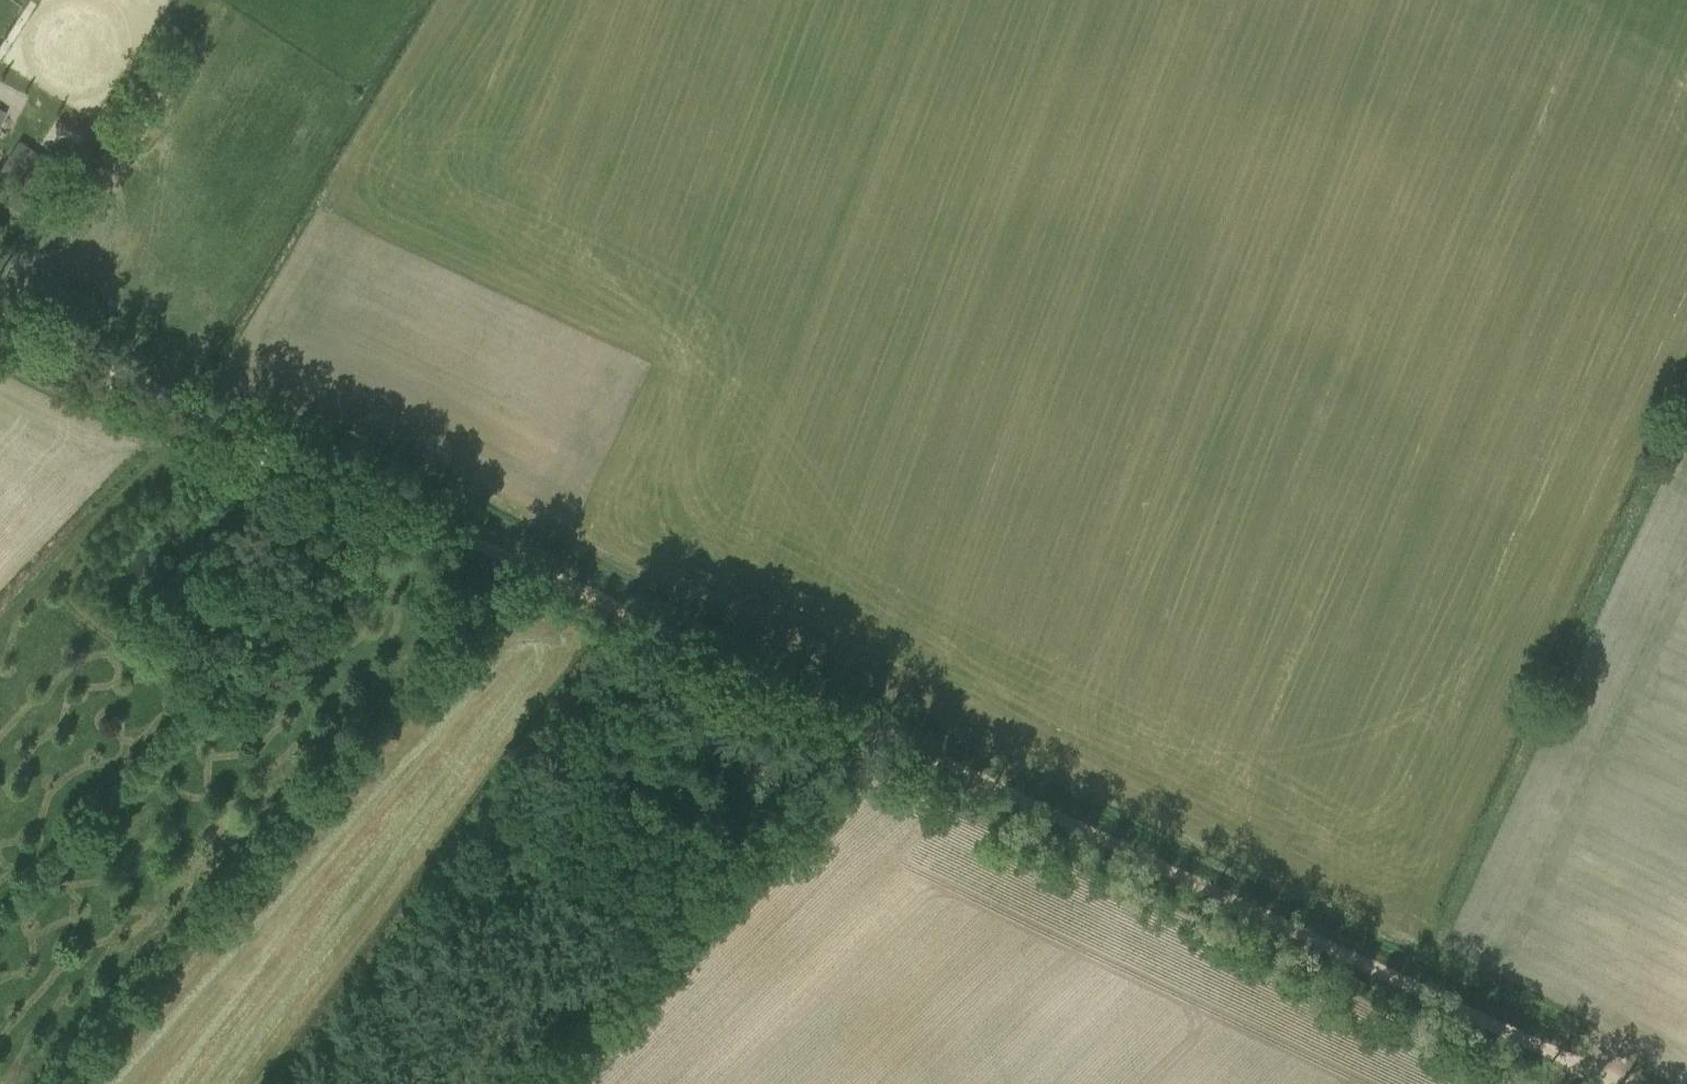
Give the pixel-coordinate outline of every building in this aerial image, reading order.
[(34,188),(40,191),(48,178),(56,164),(34,151),(31,157),(19,149),(4,173),(33,191),(34,188)] [(0,180),(0,205),(17,216),(29,198),(0,180)]
